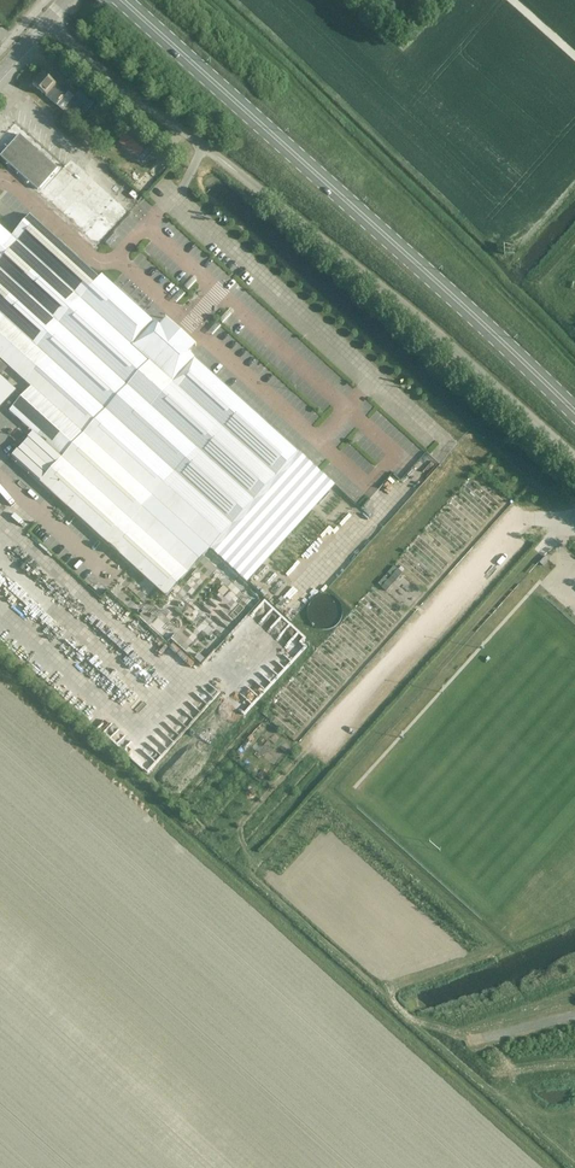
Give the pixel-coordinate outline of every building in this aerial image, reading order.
[(33,84),(57,105),(67,94),(43,73),(33,84)] [(93,114),(103,103),(84,86),(74,97),(93,114)] [(17,125),(0,143),(0,152),(95,239),(123,208),(72,161),(65,169),(17,125)] [(158,146),(148,137),(145,141),(132,129),(120,142),(137,158),(149,145),(154,150),(158,146)] [(31,215),(12,236),(0,225),(0,358),(31,387),(9,411),(62,459),(40,482),(166,597),(298,452),(189,353),(188,348),(166,327),(160,326),(103,274),(99,278),(31,215)] [(8,368),(0,360),(0,373),(2,374),(8,368)] [(17,391),(0,376),(0,410),(17,391)] [(387,592),(403,573),(394,566),(378,584),(387,592)] [(238,574),(232,581),(246,592),(252,585),(238,574)] [(232,580),(229,583),(241,597),(244,593),(232,580)] [(251,604),(258,611),(266,603),(259,596),(251,604)] [(271,629),(281,618),(276,614),(266,625),(271,629)] [(225,664),(216,674),(224,682),(233,671),(225,664)] [(240,763),(244,758),(240,754),(236,758),(240,763)]
